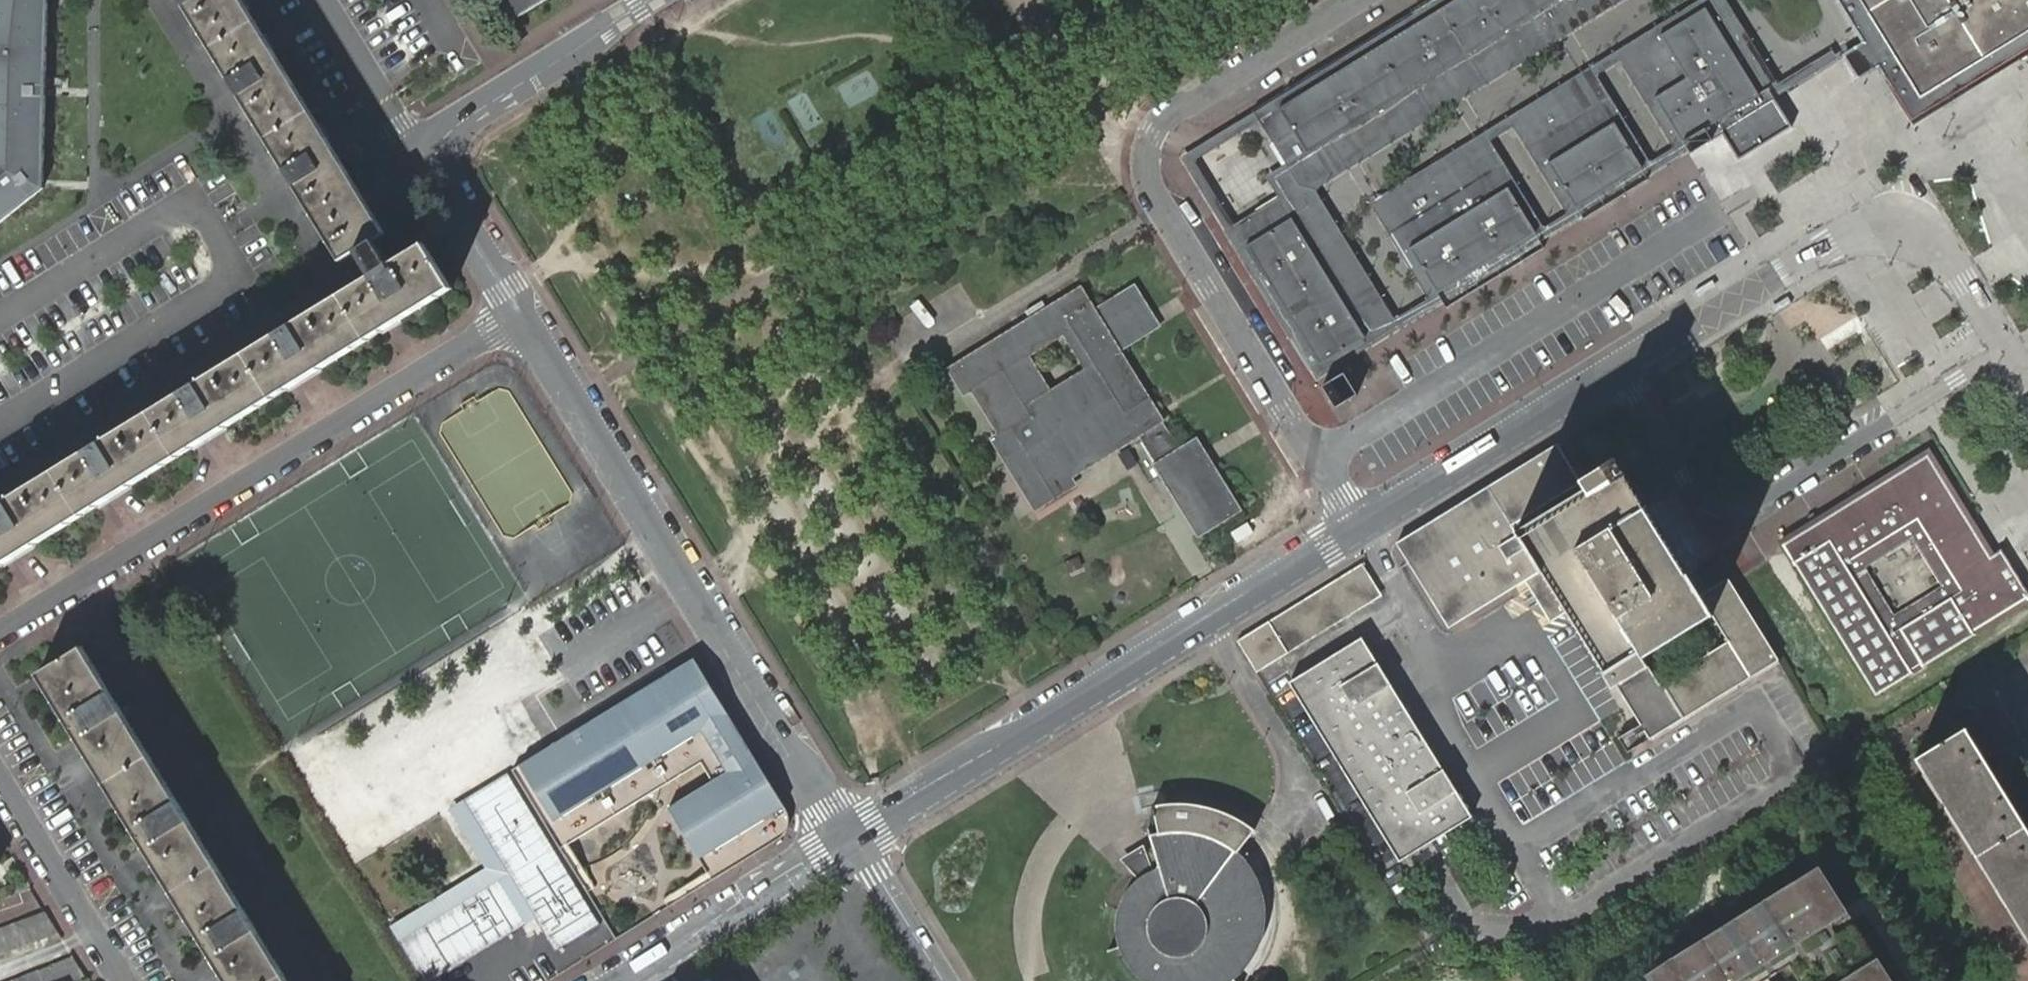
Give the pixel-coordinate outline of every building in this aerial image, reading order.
[(43,189),(49,0),(0,0),(0,223),(43,189)] [(375,241),(385,235),(242,0),(181,0),(341,262),(375,241)] [(513,21),(546,0),(500,0),(513,21)] [(1321,174),(1335,166),(1604,0),(1435,0),(1433,1),(1419,9),(1420,11),(1426,20),(1409,30),(1403,21),(1403,20),(1395,24),(1370,39),(1332,63),(1333,64),(1339,74),(1323,83),(1318,74),(1318,73),(1253,111),(1255,113),(1260,121),(1285,163),(1304,151),(1305,153),(1307,151),(1308,152),(1312,159),(1314,162),(1318,169),(1321,174)] [(1335,166),(1321,174),(1319,176),(1305,153),(1287,164),(1267,176),(1279,198),(1287,211),(1302,214),(1313,208),(1314,207),(1318,194),(1315,190),(1349,169),(1357,163),(1361,162),(1406,134),(1456,103),(1457,105),(1465,100),(1464,98),(1562,38),(1571,33),(1624,0),(1604,0),(1335,166)] [(1592,66),(1598,75),(1620,61),(1674,148),(1672,149),(1652,162),(1650,162),(1646,176),(1688,151),(1630,56),(1630,55),(1704,10),(1705,11),(1714,5),(1711,0),(1698,0),(1592,66)] [(1859,34),(1866,45),(1867,46),(1880,68),(1914,123),(2027,50),(2027,0),(1839,0),(1859,34)] [(1765,107),(1866,45),(1859,34),(1767,91),(1714,5),(1705,11),(1765,107)] [(1688,151),(1689,152),(1711,139),(1710,137),(1705,128),(1715,122),(1720,131),(1739,161),(1793,128),(1776,101),(1765,107),(1705,11),(1704,10),(1630,55),(1630,56),(1688,151)] [(1420,11),(1403,21),(1409,30),(1426,20),(1420,11)] [(1540,242),(1582,216),(1576,208),(1550,164),(1524,121),(1588,82),(1614,124),(1646,176),(1650,162),(1596,75),(1598,75),(1592,66),(1592,67),(1572,35),(1563,40),(1583,72),(1560,86),(1487,131),(1492,140),(1514,127),(1514,128),(1567,213),(1545,227),(1544,227),(1540,242)] [(1880,68),(1867,46),(1847,59),(1860,81),(1880,68)] [(1333,64),(1318,74),(1323,83),(1339,74),(1333,64)] [(1582,218),(1583,217),(1525,121),(1588,82),(1524,121),(1550,164),(1576,208),(1582,216),(1582,218)] [(1525,121),(1583,217),(1604,205),(1603,203),(1598,194),(1619,180),(1625,190),(1625,191),(1647,178),(1646,176),(1614,124),(1588,82),(1525,121)] [(1258,123),(1253,114),(1181,157),(1226,230),(1234,224),(1194,161),(1195,161),(1258,123)] [(1710,137),(1720,131),(1715,122),(1705,128),(1710,137)] [(1482,148),(1540,242),(1544,227),(1490,141),(1492,140),(1487,131),(1485,132),(1477,138),(1464,145),(1379,198),(1359,166),(1351,171),(1429,298),(1443,302),(1438,293),(1411,250),(1385,207),(1481,147),(1482,148)] [(1443,303),(1445,302),(1386,207),(1482,148),(1481,147),(1385,207),(1411,250),(1438,293),(1443,302),(1443,303)] [(1386,207),(1445,302),(1466,290),(1464,288),(1459,279),(1469,274),(1474,282),(1475,284),(1508,264),(1507,262),(1502,253),(1513,247),(1518,256),(1519,257),(1540,244),(1540,242),(1534,233),(1507,190),(1482,148),(1386,207)] [(1287,164),(1305,153),(1304,151),(1285,163),(1287,164)] [(1603,203),(1625,190),(1619,180),(1598,194),(1603,203)] [(1287,211),(1279,198),(1276,200),(1282,210),(1287,211)] [(1310,371),(1312,370),(1321,365),(1365,338),(1385,325),(1313,208),(1304,214),(1302,214),(1292,219),(1287,211),(1282,210),(1276,200),(1252,215),(1234,225),(1227,230),(1240,251),(1237,253),(1251,275),(1253,274),(1262,268),(1268,278),(1259,283),(1257,284),(1271,306),(1272,305),(1281,299),(1307,342),(1298,347),(1296,349),(1310,371)] [(357,252),(341,262),(355,286),(341,295),(369,340),(382,332),(399,322),(452,288),(424,244),(389,265),(386,258),(375,241),(357,252)] [(1507,262),(1518,256),(1513,247),(1502,253),(1507,262)] [(1262,268),(1253,274),(1259,283),(1268,278),(1262,268)] [(1459,279),(1464,288),(1474,282),(1469,274),(1459,279)] [(1180,451),(1161,419),(1159,417),(1157,413),(1119,351),(1141,338),(1132,325),(1151,313),(1135,286),(1095,312),(1082,289),(1065,300),(1058,304),(1004,337),(997,342),(950,371),(965,395),(974,389),(1002,434),(994,439),(1037,508),(1074,485),(1068,476),(1137,434),(1156,465),(1199,535),(1208,530),(1239,510),(1210,464),(1203,452),(1196,441),(1180,451)] [(369,340),(341,295),(246,354),(274,399),(287,391),(320,370),(369,340)] [(1272,305),(1298,347),(1307,342),(1281,299),(1272,305)] [(1132,325),(1141,338),(1159,327),(1151,313),(1132,325)] [(226,428),(274,399),(246,354),(152,413),(179,457),(193,448),(226,428)] [(1327,404),(1347,392),(1336,373),(1316,384),(1327,404)] [(179,457),(152,413),(57,471),(84,515),(97,507),(132,486),(179,457)] [(1572,622),(1613,688),(1617,685),(1640,724),(1650,739),(1775,661),(1778,659),(1731,583),(1728,578),(1700,596),(1687,574),(1646,508),(1616,459),(1603,467),(1610,480),(1588,494),(1585,489),(1580,481),(1557,444),(1397,543),(1445,621),(1514,579),(1518,585),(1525,581),(1540,571),(1566,612),(1572,622)] [(1929,451),(1818,518),(1820,523),(1927,458),(1988,557),(1992,554),(1929,451)] [(2027,595),(2027,593),(2001,549),(1992,554),(1988,557),(1927,458),(1820,523),(1818,518),(1810,523),(1804,527),(1799,530),(1782,541),(1876,694),(1912,672),(1906,664),(1917,657),(1922,665),(1973,634),(1971,630),(2027,595)] [(1588,476),(1580,481),(1585,489),(1588,494),(1610,480),(1603,467),(1588,476)] [(57,471),(0,506),(0,567),(3,565),(36,545),(84,515),(57,471)] [(1362,563),(1353,569),(1373,600),(1382,595),(1362,563)] [(1269,621),(1238,640),(1249,659),(1257,672),(1260,670),(1270,664),(1281,657),(1289,653),(1336,623),(1373,600),(1353,569),(1316,592),(1269,621)] [(1564,614),(1566,612),(1540,571),(1525,581),(1529,589),(1551,621),(1564,614)] [(1514,579),(1445,621),(1449,627),(1518,585),(1514,579)] [(1973,634),(2027,600),(2027,595),(1971,630),(1973,634)] [(1362,638),(1289,683),(1399,862),(1472,817),(1362,638)] [(37,674),(226,980),(288,980),(83,647),(37,674)] [(1906,664),(1912,672),(1922,665),(1917,657),(1906,664)] [(549,748),(514,770),(575,871),(583,866),(569,842),(565,836),(703,753),(718,778),(713,781),(668,808),(707,872),(682,887),(687,896),(780,839),(784,834),(787,830),(788,827),(789,823),(789,818),(788,812),(785,806),(695,659),(549,748)] [(1916,758),(1975,856),(2024,826),(2006,797),(1992,775),(1973,743),(1964,728),(1916,758)] [(703,753),(565,836),(569,842),(701,761),(713,781),(718,778),(703,753)] [(1139,879),(1134,883),(1130,887),(1127,890),(1125,893),(1123,896),(1121,901),(1119,906),(1117,911),(1116,916),(1116,921),(1116,931),(1117,936),(1118,942),(1120,948),(1122,955),(1126,961),(1128,964),(1130,967),(1132,970),(1135,973),(1139,977),(1142,980),(1144,980),(1232,980),(1233,980),(1235,978),(1239,972),(1242,968),(1245,964),(1248,960),(1252,952),(1255,946),(1259,937),(1262,927),(1264,923),(1264,915),(1264,907),(1263,901),(1262,895),(1260,890),(1257,882),(1255,876),(1250,866),(1248,863),(1244,856),(1242,854),(1238,851),(1255,830),(1229,814),(1206,805),(1177,802),(1153,806),(1159,833),(1149,834),(1159,868),(1156,869),(1153,870),(1146,874),(1139,879)] [(2027,941),(2027,833),(2024,826),(1975,856),(2027,941)] [(1120,859),(1139,879),(1146,874),(1153,870),(1143,845),(1120,859)] [(1662,974),(1666,980),(1766,980),(1791,965),(1801,980),(1891,980),(1823,874),(1662,974)] [(58,932),(45,912),(0,928),(0,954),(58,932)] [(86,978),(73,957),(14,980),(11,980),(78,980),(86,978)]
